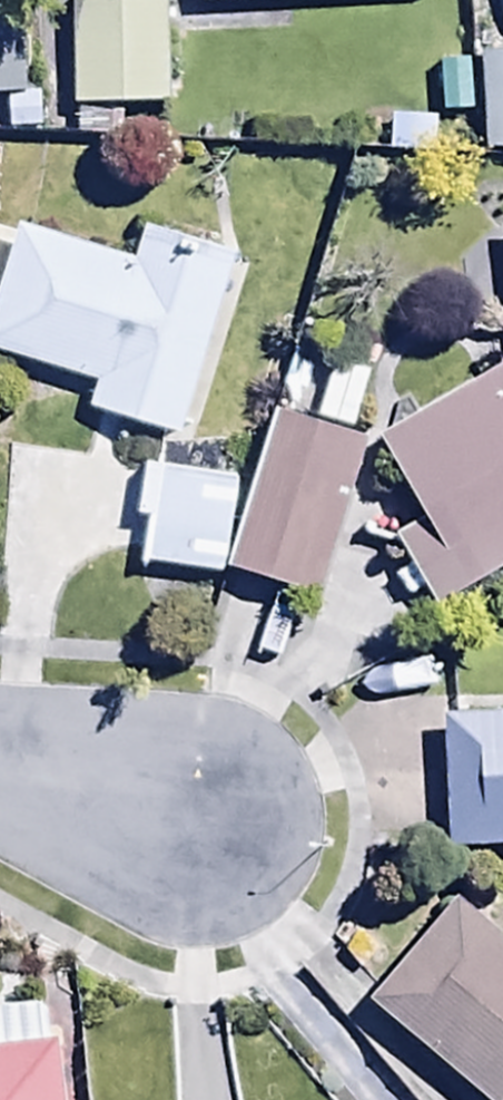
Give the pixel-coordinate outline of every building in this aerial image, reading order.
[(27,101),(26,0),(0,0),(0,102),(27,101)] [(167,3),(77,6),(80,113),(169,110),(167,3)] [(488,63),(491,163),(502,163),(502,63),(488,63)] [(0,302),(0,359),(100,391),(91,418),(182,448),(243,261),(149,231),(137,269),(23,232),(0,302)] [(502,583),(502,380),(386,449),(433,530),(401,549),(442,619),(502,583)] [(369,448),(282,422),(236,577),(322,603),(369,448)] [(241,485),(150,473),(143,525),(153,527),(147,571),(228,582),(241,485)] [(443,725),(453,852),(502,851),(502,724),(443,725)] [(373,1005),(478,1099),(502,1099),(502,951),(454,909),(373,1005)] [(57,1011),(18,1013),(16,988),(0,988),(0,1099),(61,1099),(57,1011)]
